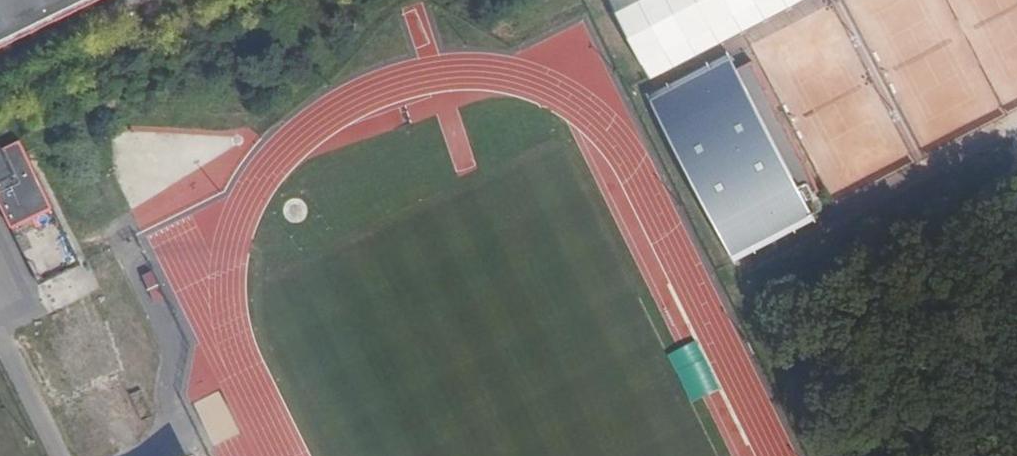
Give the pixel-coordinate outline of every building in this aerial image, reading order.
[(87,0),(0,0),(0,42),(87,0)] [(653,76),(801,0),(614,0),(653,76)] [(662,88),(735,259),(820,223),(746,52),(662,88)] [(40,284),(81,265),(21,141),(3,150),(0,144),(0,203),(40,284)]
